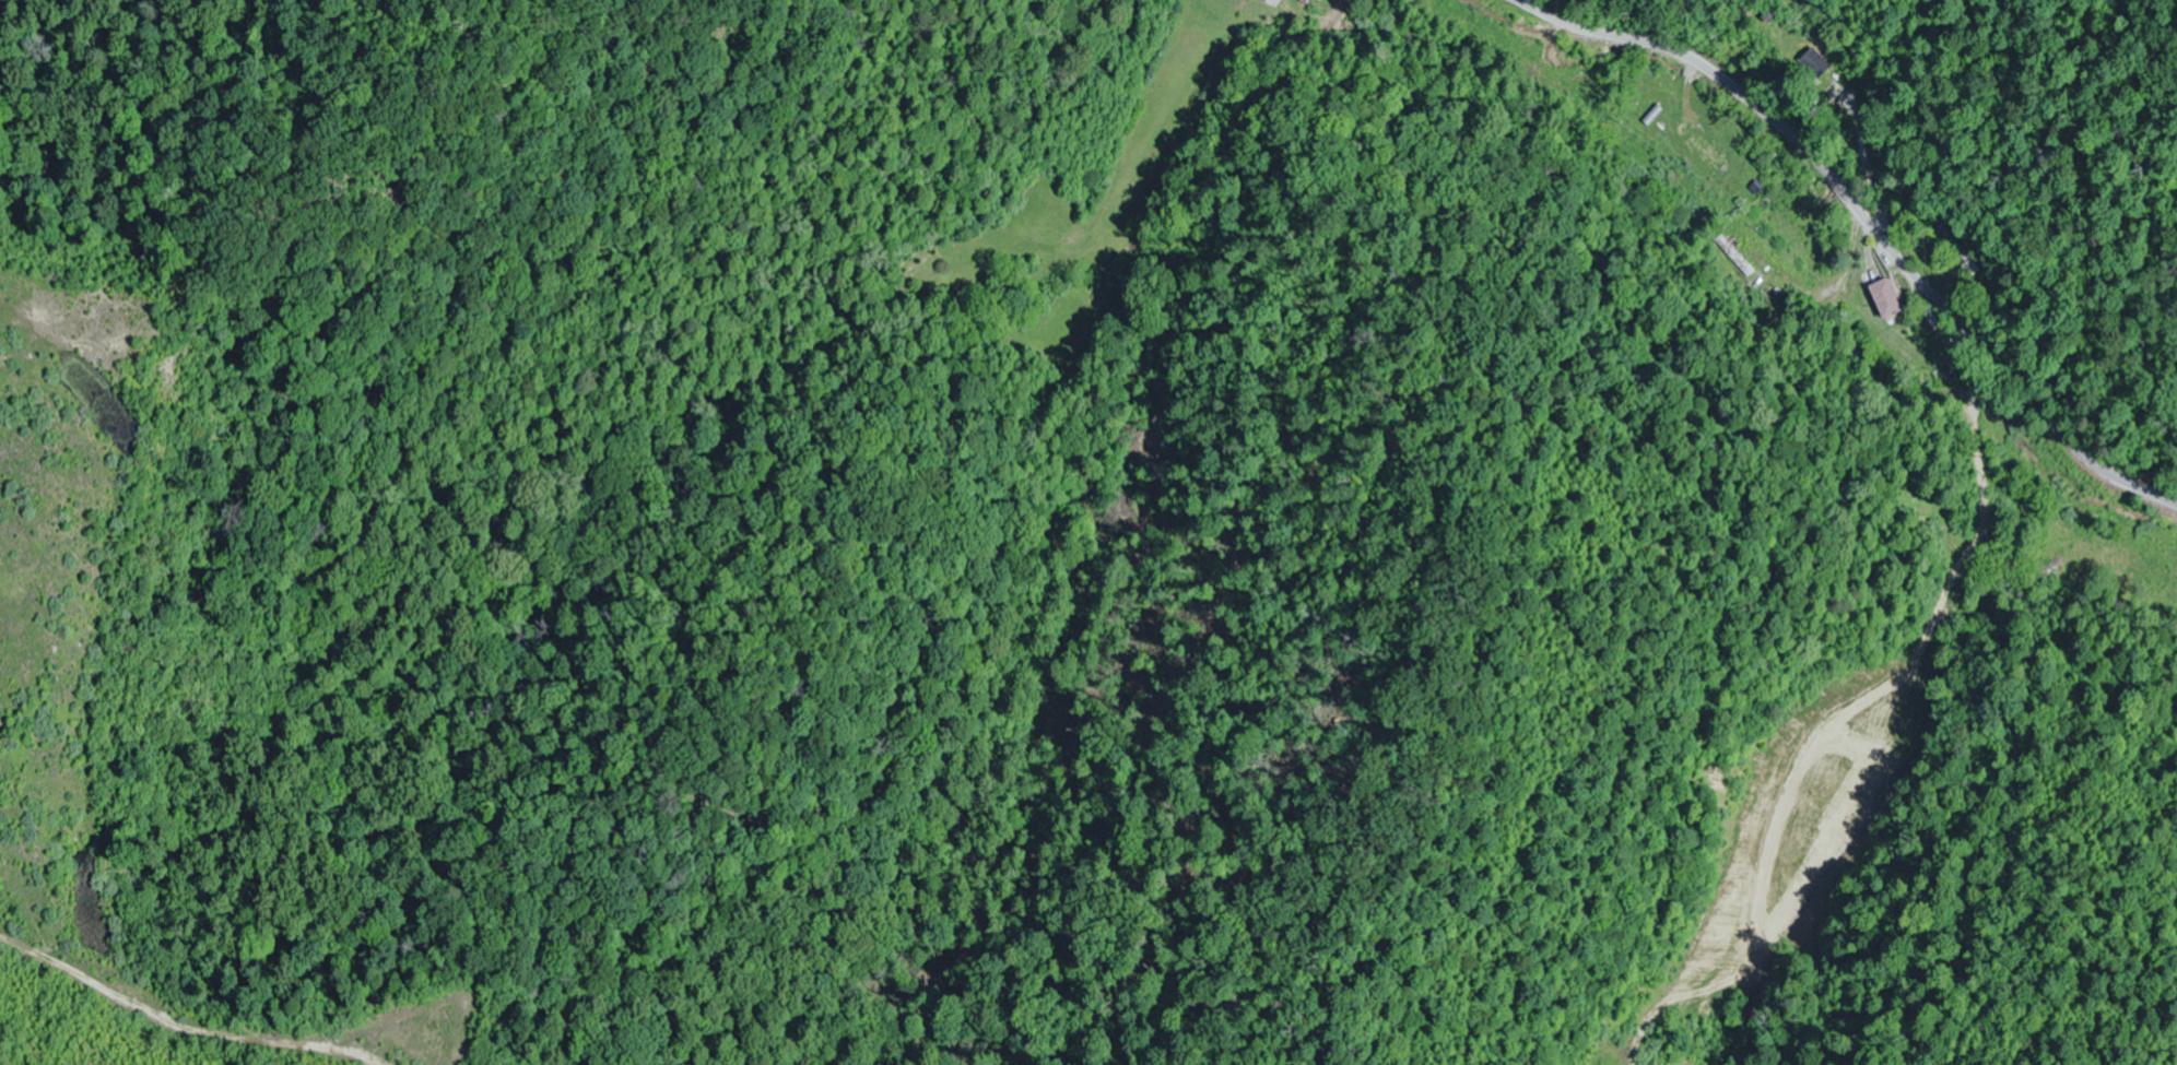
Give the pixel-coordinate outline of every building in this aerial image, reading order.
[(1799,63),(1817,81),(1831,67),(1813,49),(1799,63)] [(1756,271),(1724,235),(1716,241),(1748,278),(1756,271)] [(1870,287),(1885,318),(1903,310),(1888,278),(1870,287)]
